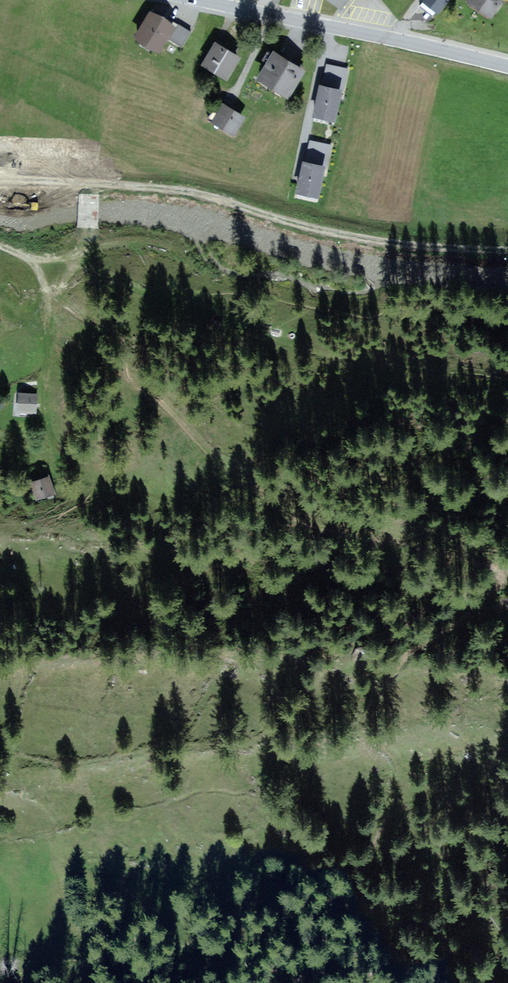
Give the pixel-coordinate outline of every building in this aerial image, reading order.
[(426,2),(434,9),(442,0),(424,0),(426,2)] [(489,15),(499,1),(500,0),(467,0),(489,15)] [(172,24),(149,10),(134,34),(158,49),(165,36),(182,46),(192,30),(175,19),(173,22),(172,24)] [(239,57),(217,43),(204,63),(226,77),(239,57)] [(289,61),(273,52),(256,80),(288,100),(305,71),(289,61)] [(345,63),(326,60),(322,80),(319,80),(318,79),(311,115),(334,119),(345,63)] [(231,109),(221,103),(212,118),(232,131),(241,116),(231,109)] [(329,138),(309,134),(304,157),(302,156),(300,156),(293,189),(317,194),(329,138)] [(20,394),(18,412),(35,414),(36,405),(37,396),(20,394)] [(49,474),(28,482),(36,501),(56,494),(53,484),(49,474)]
